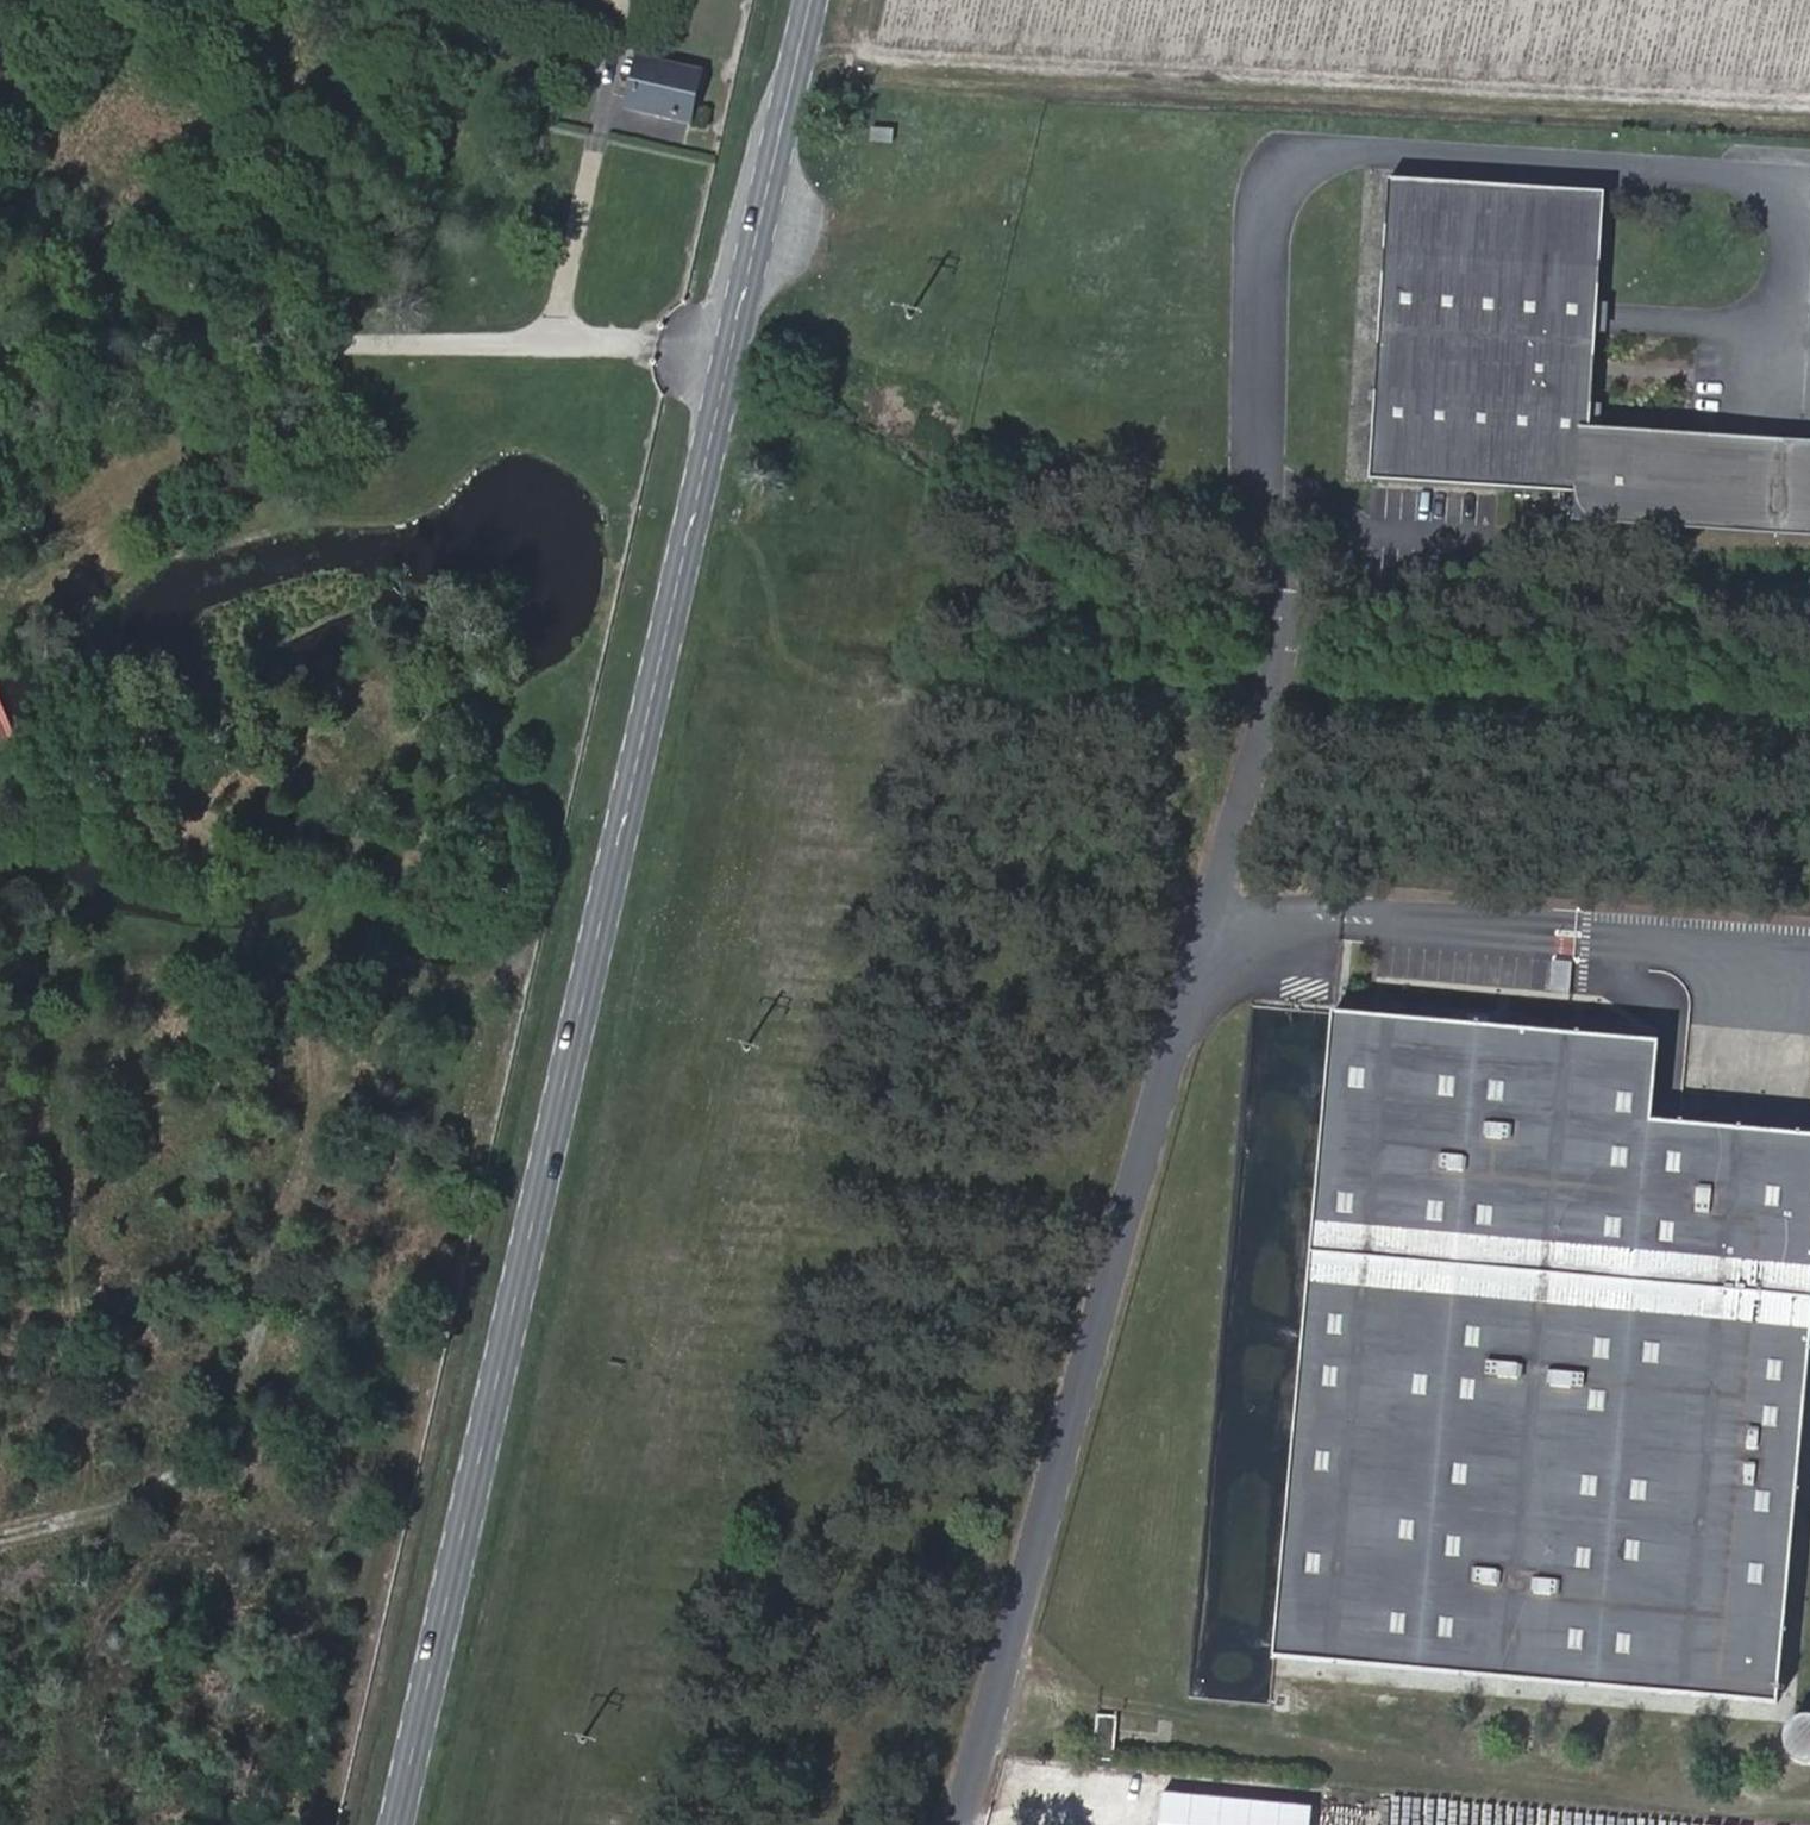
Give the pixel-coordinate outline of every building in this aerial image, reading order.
[(689,121),(699,72),(642,58),(631,108),(689,121)] [(1393,187),(1374,475),(1583,494),(1584,515),(1809,527),(1809,446),(1587,432),(1601,201),(1393,187)] [(1809,1436),(1809,1154),(1657,1141),(1664,1063),(1341,1035),(1287,1675),(1786,1717),(1809,1436)] [(1096,1716),(1093,1761),(1113,1762),(1116,1717),(1096,1716)] [(1809,1729),(1807,1730),(1805,1731),(1804,1732),(1802,1733),(1800,1734),(1799,1735),(1798,1736),(1797,1738),(1795,1740),(1795,1741),(1794,1743),(1793,1745),(1792,1746),(1792,1748),(1792,1750),(1792,1752),(1792,1754),(1792,1756),(1792,1758),(1793,1760),(1794,1761),(1794,1763),(1795,1765),(1797,1766),(1798,1768),(1799,1769),(1800,1770),(1802,1771),(1804,1772),(1805,1773),(1807,1774),(1809,1775),(1809,1729)]
